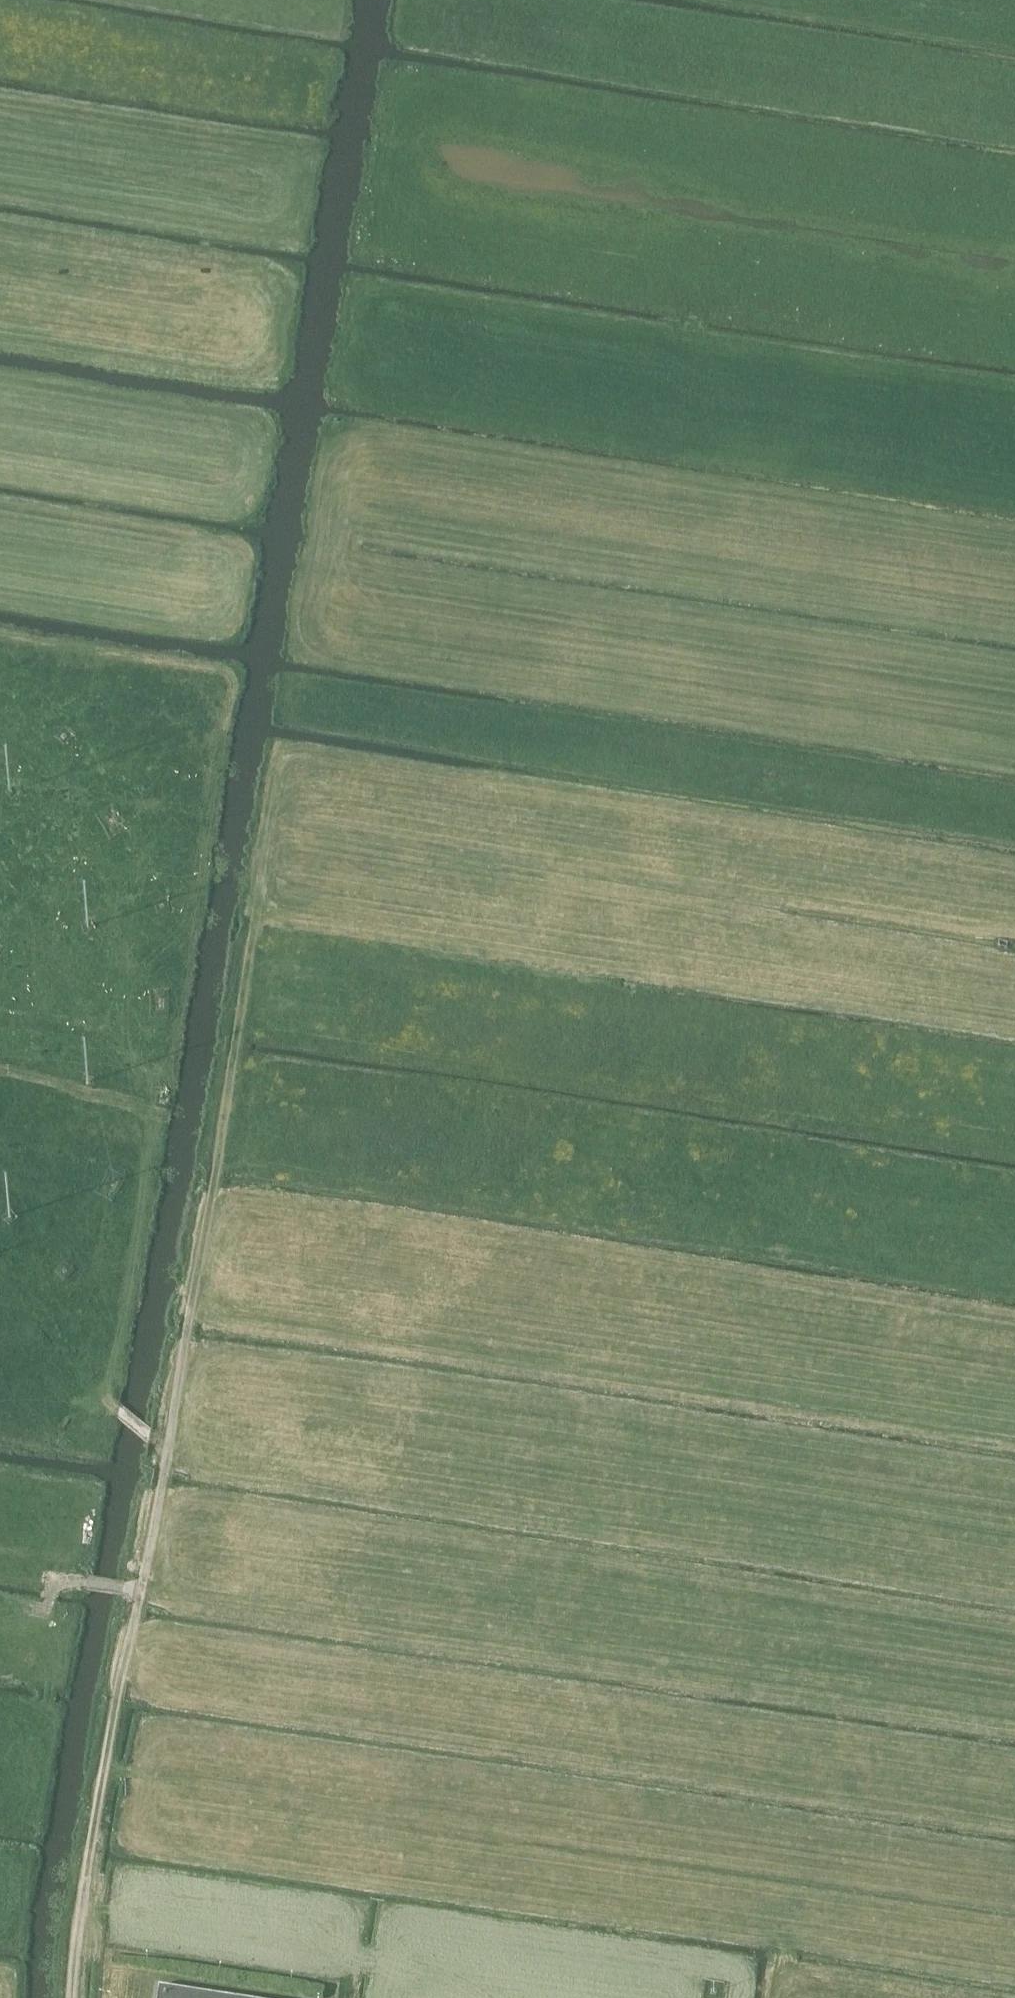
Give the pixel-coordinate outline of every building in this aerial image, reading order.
[(159,1986),(157,1997),(243,1997),(159,1986)]
